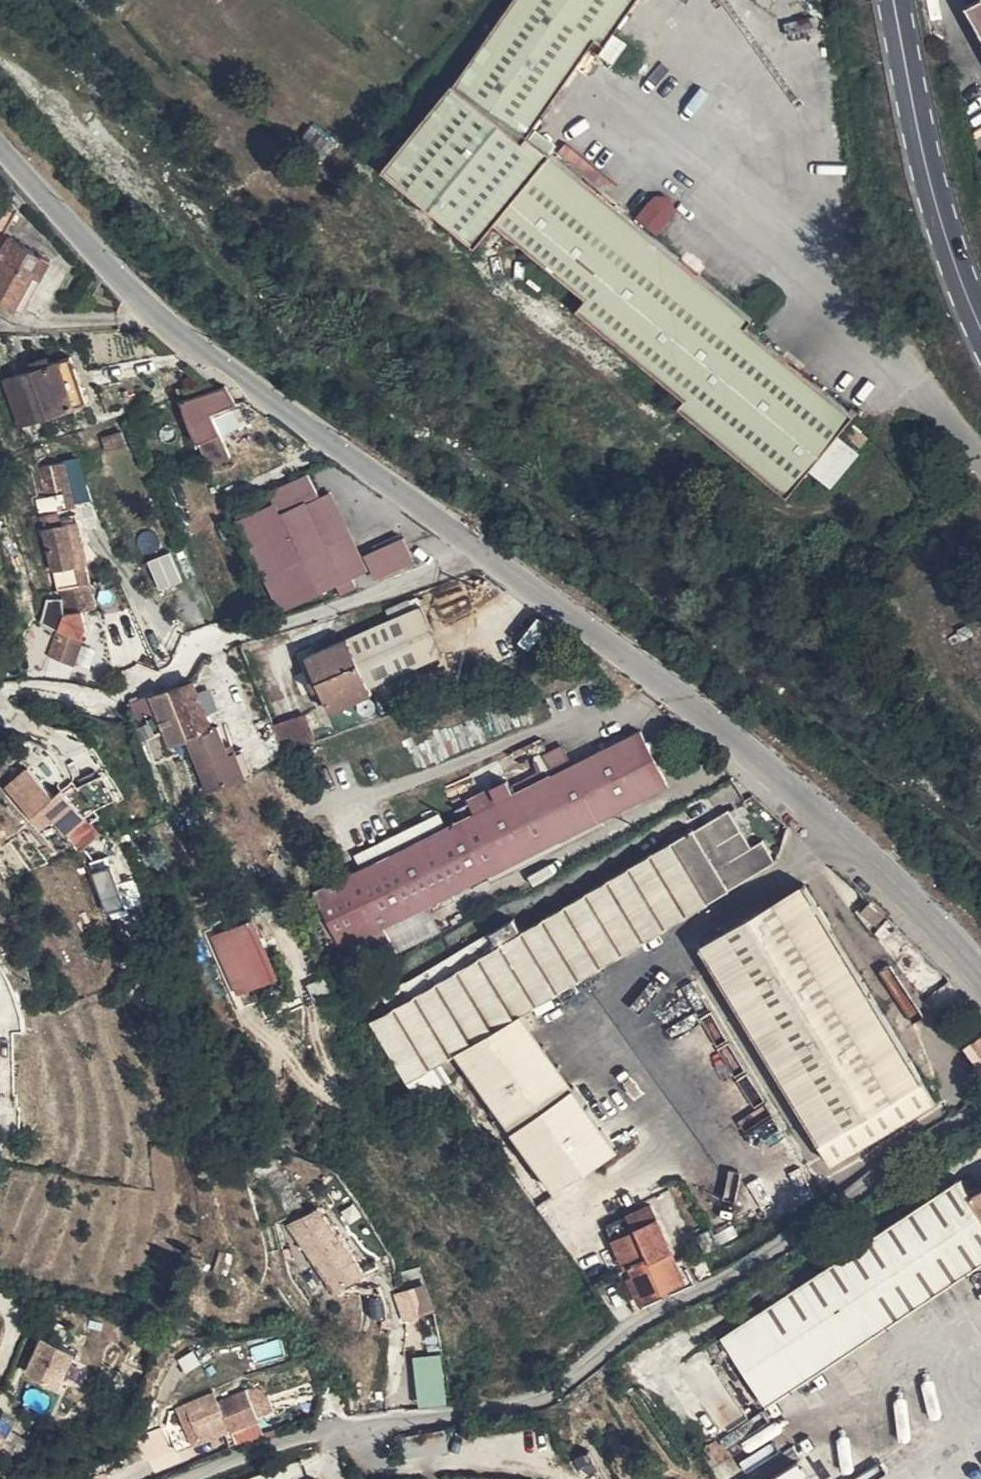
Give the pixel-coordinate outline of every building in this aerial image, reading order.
[(638,0),(515,0),(456,85),(454,83),(384,170),(477,247),(496,224),(588,298),(577,309),(686,398),(679,407),(789,495),(811,469),(839,435),(842,430),(855,414),(797,367),(748,327),(755,318),(665,246),(552,152),(533,138),(529,136),(598,38),(606,45),(638,0)] [(966,7),(980,34),(980,0),(978,0),(966,7)] [(336,144),(313,127),(302,141),(326,158),(336,144)] [(539,129),(533,138),(552,152),(559,143),(539,129)] [(660,187),(639,214),(660,231),(681,203),(660,187)] [(17,311),(35,275),(42,279),(51,260),(9,237),(0,254),(0,302),(17,311)] [(35,275),(17,311),(22,314),(42,279),(35,275)] [(70,357),(48,365),(27,372),(3,380),(20,427),(86,403),(70,357)] [(27,372),(48,365),(45,357),(25,365),(27,372)] [(235,404),(227,385),(182,401),(188,425),(209,465),(230,455),(212,413),(235,404)] [(863,446),(869,437),(852,423),(845,433),(863,446)] [(126,445),(122,433),(102,439),(106,450),(126,445)] [(839,435),(811,469),(831,485),(859,450),(839,435)] [(62,463),(37,469),(49,515),(73,508),(62,463)] [(251,546),(258,561),(280,610),(337,584),(352,577),(366,570),(361,558),(332,492),(320,496),(309,474),(235,512),(251,546)] [(85,586),(89,585),(85,565),(87,563),(77,521),(69,523),(68,516),(58,519),(57,514),(39,518),(56,579),(59,592),(85,586)] [(69,523),(77,521),(75,514),(68,516),(69,523)] [(404,538),(361,558),(366,570),(372,567),(376,575),(414,558),(404,538)] [(245,548),(252,563),(258,561),(251,546),(245,548)] [(151,557),(160,587),(182,580),(173,550),(151,557)] [(352,577),(337,584),(341,594),(357,586),(352,577)] [(95,606),(89,585),(85,586),(59,592),(63,612),(63,614),(49,657),(72,666),(81,639),(86,628),(82,610),(87,608),(95,606)] [(63,612),(59,592),(52,592),(55,613),(63,612)] [(386,609),(391,621),(414,611),(408,599),(386,609)] [(414,611),(391,621),(307,656),(317,678),(322,688),(314,690),(319,704),(327,701),(328,704),(370,686),(443,654),(422,607),(414,611)] [(90,629),(87,608),(82,610),(86,628),(81,639),(86,641),(90,629)] [(970,637),(964,627),(957,632),(962,642),(970,637)] [(322,688),(317,678),(309,681),(314,690),(322,688)] [(208,793),(237,781),(245,777),(236,752),(229,755),(226,747),(218,726),(211,729),(193,683),(151,700),(157,715),(169,745),(187,739),(208,793)] [(373,692),(370,686),(328,704),(331,712),(373,692)] [(138,723),(157,715),(151,700),(150,696),(131,704),(138,723)] [(273,727),(282,752),(315,741),(306,716),(273,727)] [(640,730),(570,765),(553,774),(548,777),(543,769),(511,787),(507,780),(491,788),(492,790),(498,802),(475,813),(315,893),(343,947),(348,944),(383,927),(551,843),(668,784),(640,730)] [(229,755),(236,752),(234,744),(226,747),(229,755)] [(553,774),(570,765),(562,745),(544,755),(553,774)] [(236,752),(245,777),(253,775),(243,749),(236,752)] [(38,759),(31,751),(17,764),(24,772),(38,759)] [(64,833),(84,820),(82,818),(87,814),(80,802),(85,797),(80,790),(63,800),(57,794),(48,802),(45,799),(30,810),(40,825),(51,817),(64,833)] [(498,802),(492,790),(469,802),(475,813),(498,802)] [(394,1090),(407,1082),(536,1005),(569,985),(639,943),(730,889),(747,878),(774,861),(762,840),(751,846),(729,809),(695,830),(693,829),(556,911),(539,920),(527,928),(519,915),(404,984),(366,1007),(349,1017),(394,1090)] [(64,833),(78,850),(96,835),(84,820),(64,833)] [(839,853),(829,860),(838,868),(846,859),(839,853)] [(110,916),(127,909),(111,865),(106,867),(103,858),(91,864),(110,916)] [(747,878),(730,889),(732,893),(744,888),(749,882),(747,878)] [(806,882),(703,945),(833,1162),(937,1099),(806,882)] [(534,912),(539,920),(556,911),(551,902),(534,912)] [(884,915),(869,902),(862,910),(877,923),(884,915)] [(224,932),(226,937),(248,927),(270,977),(249,986),(251,992),(279,978),(252,919),(224,932)] [(248,927),(226,937),(229,943),(246,979),(249,986),(270,977),(248,927)] [(395,951),(383,927),(348,944),(360,970),(395,951)] [(246,979),(229,943),(216,949),(232,984),(246,979)] [(417,1101),(442,1086),(547,1023),(536,1005),(407,1082),(417,1101)] [(980,1052),(980,1035),(977,1030),(965,1040),(975,1054),(980,1051),(980,1052)] [(297,1235),(321,1215),(317,1207),(298,1220),(284,1194),(290,1187),(278,1171),(268,1158),(252,1175),(272,1196),(288,1221),(297,1235)] [(739,1174),(699,1197),(722,1235),(760,1211),(739,1174)] [(978,1191),(971,1180),(963,1186),(958,1179),(706,1348),(718,1365),(732,1355),(767,1407),(980,1263),(980,1189),(978,1191)] [(670,1211),(680,1205),(677,1198),(666,1204),(670,1211)] [(648,1253),(630,1261),(636,1275),(630,1278),(639,1299),(684,1279),(651,1203),(630,1213),(648,1253)] [(295,1236),(332,1289),(363,1272),(354,1258),(321,1215),(297,1235),(295,1236)] [(637,1228),(612,1239),(624,1266),(630,1263),(630,1261),(648,1253),(637,1228)] [(614,1256),(587,1270),(593,1281),(618,1266),(614,1256)] [(398,1275),(404,1290),(423,1285),(417,1269),(404,1273),(398,1275)] [(403,1316),(431,1307),(423,1285),(404,1290),(395,1293),(403,1316)] [(413,1352),(416,1352),(431,1351),(432,1351),(427,1320),(413,1324),(413,1352)] [(163,1328),(160,1337),(170,1342),(173,1332),(163,1328)] [(315,1329),(314,1338),(322,1343),(326,1335),(315,1329)] [(42,1332),(25,1371),(61,1386),(78,1347),(42,1332)] [(729,1432),(683,1365),(663,1379),(708,1446),(729,1432)] [(446,1375),(416,1379),(419,1404),(449,1400),(446,1375)] [(217,1400),(221,1410),(226,1423),(229,1429),(256,1417),(243,1388),(217,1400)] [(0,1409),(0,1410),(0,1449),(18,1419),(0,1409)] [(226,1423),(221,1410),(169,1432),(175,1445),(226,1423)] [(758,1438),(718,1456),(728,1477),(768,1459),(758,1438)] [(138,1449),(101,1465),(103,1471),(110,1467),(111,1472),(142,1459),(138,1449)] [(802,1456),(766,1478),(816,1478),(802,1456)]
